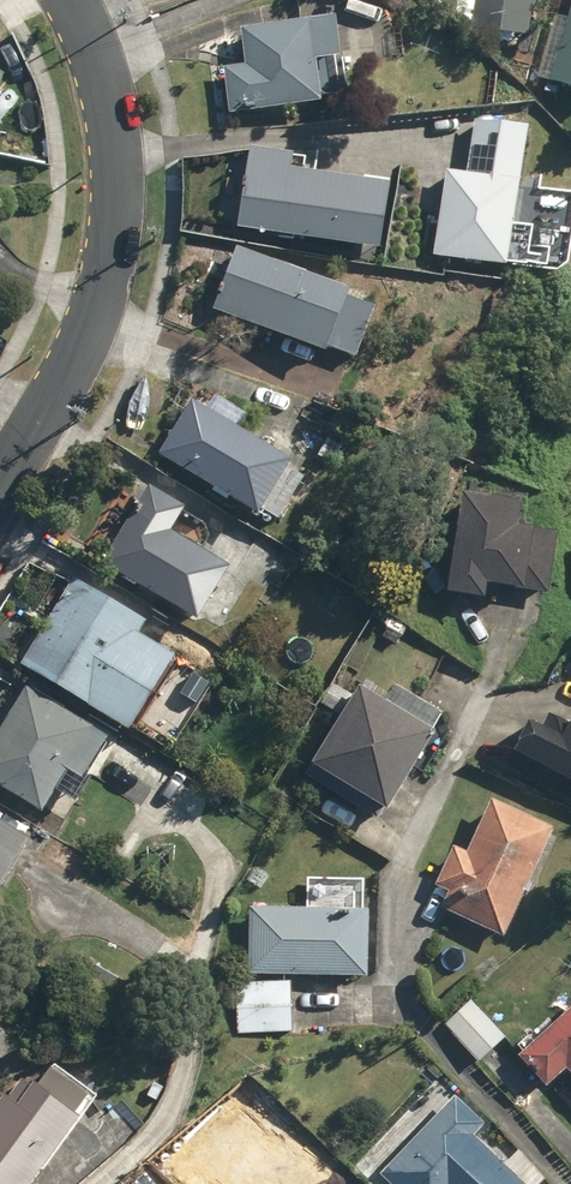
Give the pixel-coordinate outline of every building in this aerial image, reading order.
[(455,21),(472,23),(471,32),(530,39),(535,0),(458,0),(455,21)] [(560,90),(570,93),(570,12),(569,21),(553,17),(535,83),(546,86),(544,94),(558,98),(560,90)] [(331,19),(242,30),(246,67),(225,70),(230,116),(320,105),(315,61),(335,59),(331,19)] [(444,156),(433,245),(561,261),(570,186),(519,180),(527,115),(501,111),(494,162),(444,156)] [(294,156),(247,150),(236,231),(380,251),(389,186),(292,173),(294,156)] [(348,293),(235,250),(211,313),(325,356),(328,349),(353,359),(372,310),(345,299),(348,293)] [(207,412),(193,403),(158,456),(256,521),(262,513),(277,523),(308,476),(239,430),(247,417),(217,397),(207,412)] [(184,508),(148,486),(100,564),(194,622),(228,567),(170,531),(184,508)] [(520,507),(453,502),(446,601),(488,603),(489,589),(550,593),(554,534),(519,532),(520,507)] [(145,622),(73,578),(19,666),(126,732),(173,657),(137,635),(145,622)] [(358,689),(304,776),(380,823),(445,717),(395,686),(383,704),(358,689)] [(26,689),(0,731),(0,792),(38,815),(65,771),(80,780),(106,738),(26,689)] [(550,715),(540,734),(524,725),(503,767),(570,802),(570,725),(550,715)] [(555,832),(487,803),(465,854),(450,848),(432,890),(446,896),(439,912),(507,942),(555,832)] [(0,821),(0,887),(30,839),(0,821)] [(306,910),(249,908),(247,977),(367,980),(369,912),(352,911),(306,910)] [(290,985),(237,986),(237,1034),(291,1034),(290,985)] [(505,1040),(470,1001),(442,1026),(478,1065),(505,1040)] [(548,1087),(567,1071),(570,1077),(570,1008),(518,1053),(548,1087)] [(0,1098),(0,1183),(30,1183),(91,1100),(48,1070),(35,1087),(32,1084),(30,1087),(20,1079),(6,1099),(2,1096),(0,1098)] [(474,1136),(485,1125),(457,1098),(380,1175),(388,1183),(521,1183),(474,1136)] [(132,1183),(157,1183),(146,1172),(132,1183)]
